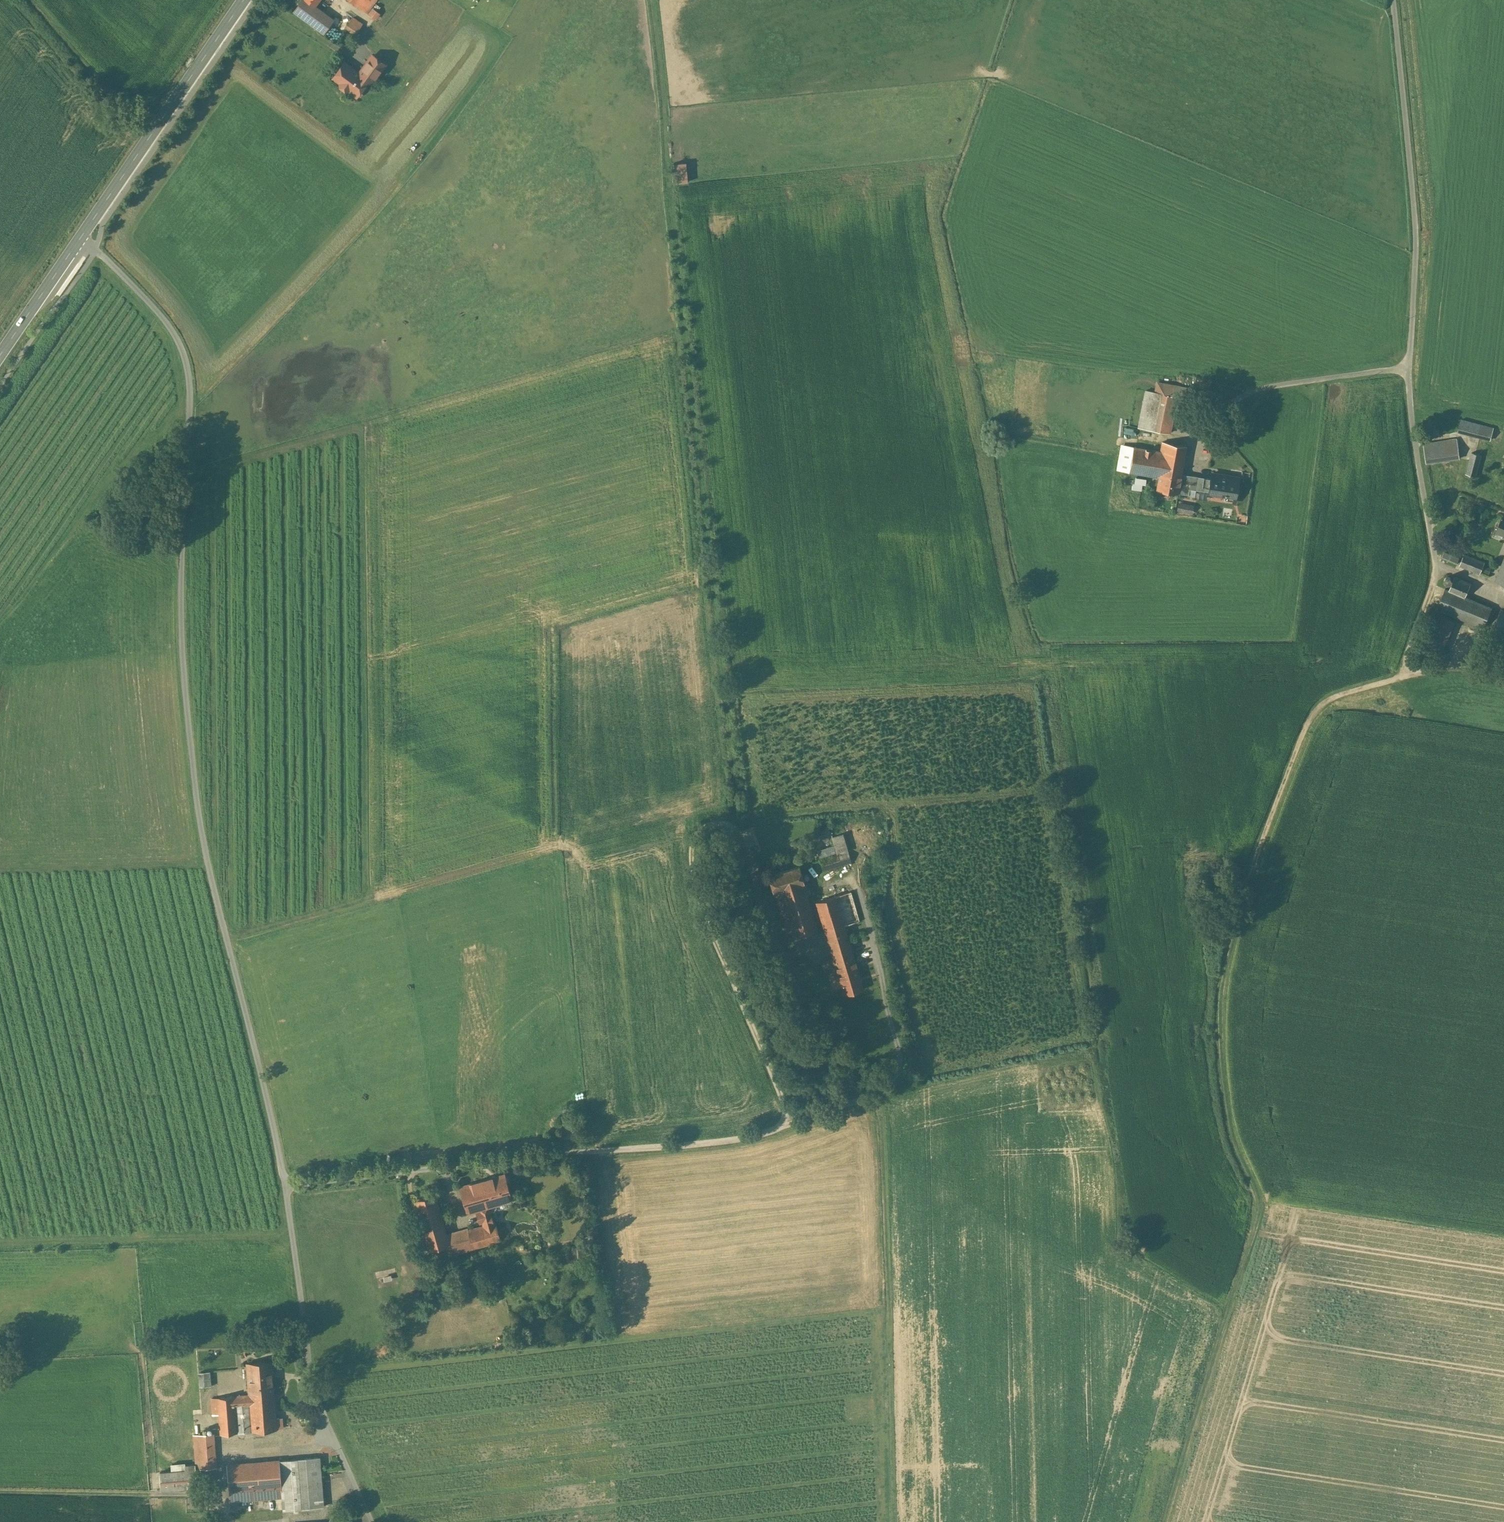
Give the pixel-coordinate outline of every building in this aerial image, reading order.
[(307,0),(303,0),(294,12),(323,33),(333,19),(307,0)] [(367,13),(376,0),(350,0),(367,13)] [(379,13),(373,9),(368,14),(375,19),(379,13)] [(362,24),(352,17),(345,27),(356,34),(362,24)] [(372,55),(358,73),(371,82),(384,64),(372,55)] [(358,73),(344,62),(332,78),(339,83),(340,86),(344,90),(347,89),(353,93),(360,84),(363,86),(367,80),(371,83),(371,82),(358,73)] [(1192,389),(1157,382),(1155,392),(1148,429),(1168,433),(1176,396),(1190,399),(1192,389)] [(1145,390),(1138,427),(1148,429),(1155,392),(1145,390)] [(1493,428),(1460,419),(1457,431),(1480,437),(1490,440),(1493,428)] [(1457,439),(1423,444),(1425,452),(1458,447),(1457,439)] [(1185,446),(1162,441),(1160,451),(1163,452),(1159,477),(1157,489),(1177,493),(1180,473),(1185,446)] [(1160,451),(1121,444),(1117,470),(1142,474),(1159,477),(1163,452),(1160,451)] [(1425,452),(1424,452),(1426,463),(1459,458),(1458,447),(1425,452)] [(1477,454),(1471,452),(1466,474),(1475,476),(1481,455),(1477,454)] [(1190,475),(1180,473),(1177,493),(1188,494),(1189,489),(1188,488),(1190,475)] [(1221,475),(1211,473),(1210,478),(1198,476),(1195,490),(1223,494),(1222,500),(1234,502),(1238,477),(1221,474),(1221,475)] [(1198,476),(1190,475),(1188,488),(1189,489),(1195,490),(1198,476)] [(1176,511),(1192,511),(1192,502),(1176,502),(1176,511)] [(1459,558),(1444,552),(1442,558),(1456,564),(1459,558)] [(1484,562),(1464,554),(1459,565),(1480,573),(1484,562)] [(1496,580),(1503,583),(1503,560),(1496,580)] [(1470,584),(1454,577),(1448,591),(1445,589),(1436,609),(1483,628),(1491,609),(1464,598),(1470,584)] [(1500,610),(1491,632),(1503,637),(1503,611),(1500,610)] [(1454,622),(1438,615),(1423,650),(1440,657),(1454,622)] [(826,828),(819,835),(824,840),(831,833),(826,828)] [(837,854),(820,859),(823,870),(840,864),(837,854)] [(798,866),(768,875),(773,892),(774,891),(801,883),(802,882),(803,883),(803,882),(798,866)] [(801,883),(774,891),(789,938),(815,930),(808,905),(801,883)] [(746,888),(738,891),(741,900),(749,897),(746,888)] [(850,891),(834,896),(851,950),(867,945),(850,891)] [(851,950),(834,896),(816,901),(816,902),(824,928),(844,995),(862,990),(851,950)] [(816,902),(808,905),(815,930),(824,928),(816,902)] [(504,1174),(459,1187),(466,1211),(479,1207),(488,1205),(494,1203),(511,1198),(507,1182),(508,1182),(509,1179),(508,1176),(506,1174),(505,1174),(504,1174)] [(434,1194),(415,1199),(429,1250),(433,1248),(436,1258),(473,1247),(468,1230),(467,1228),(445,1234),(434,1194)] [(488,1205),(479,1207),(483,1223),(493,1220),(490,1211),(488,1205)] [(468,1230),(473,1247),(500,1240),(495,1222),(494,1223),(493,1220),(483,1223),(483,1225),(468,1230)] [(585,1246),(569,1247),(570,1258),(586,1256),(585,1246)] [(467,1289),(452,1292),(453,1299),(469,1297),(467,1289)] [(271,1361),(246,1363),(247,1363),(249,1394),(233,1395),(233,1396),(212,1398),(213,1414),(219,1413),(221,1433),(276,1429),(271,1361)] [(210,1384),(210,1369),(198,1370),(198,1385),(210,1384)] [(213,1433),(194,1434),(197,1469),(216,1467),(213,1433)] [(319,1457),(298,1459),(302,1508),(323,1506),(319,1457)] [(298,1459),(279,1460),(282,1497),(283,1510),(302,1508),(298,1459)] [(279,1460),(227,1465),(229,1502),(282,1497),(279,1460)] [(185,1470),(160,1472),(161,1489),(196,1487),(194,1464),(185,1465),(185,1470)] [(335,1515),(333,1516),(331,1517),(330,1519),(329,1520),(328,1521),(351,1521),(350,1519),(349,1518),(347,1517),(346,1516),(344,1515),(341,1514),(339,1514),(337,1514),(335,1515)]
